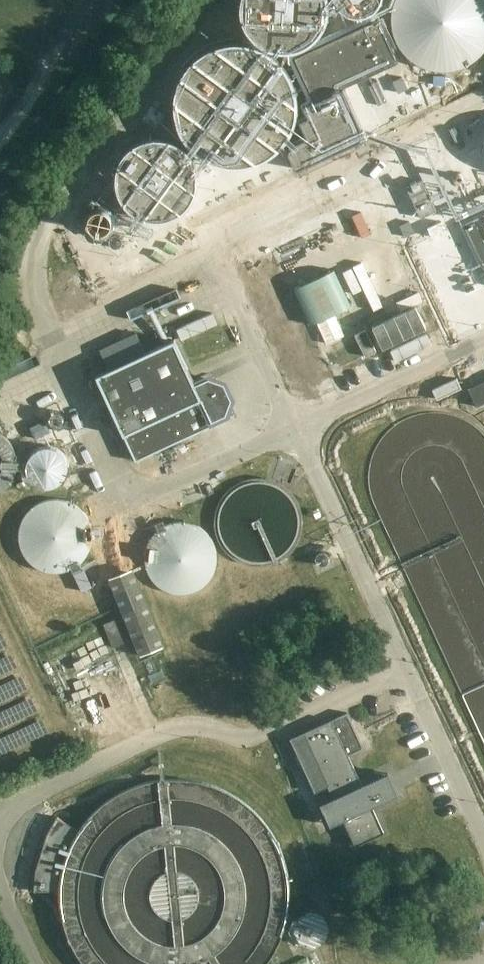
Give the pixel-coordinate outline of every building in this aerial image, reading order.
[(381,80),(380,76),(349,86),(352,93),(334,99),(338,109),(358,103),(367,131),(394,122),(390,109),(411,102),(401,74),(381,80)] [(470,160),(483,154),(483,132),(463,141),(470,160)] [(81,215),(101,234),(122,213),(102,193),(81,215)] [(136,462),(215,424),(174,339),(96,375),(136,462)] [(467,387),(475,406),(483,402),(483,379),(467,387)] [(49,451),(43,464),(56,470),(62,457),(49,451)] [(91,586),(83,568),(73,572),(82,591),(91,586)] [(163,646),(133,572),(111,581),(140,655),(163,646)] [(124,642),(114,619),(103,624),(112,647),(124,642)] [(330,825),(344,819),(356,845),(385,832),(372,806),(398,794),(388,773),(362,785),(348,754),(363,747),(347,712),(332,719),(291,739),(315,791),(329,786),(334,798),(321,804),(330,825)] [(36,870),(33,891),(59,891),(59,885),(60,880),(61,874),(62,868),(64,862),(65,857),(67,851),(70,846),(72,841),(75,836),(78,830),(56,816),(47,834),(36,870)] [(313,947),(334,933),(312,901),(291,914),(313,947)]
